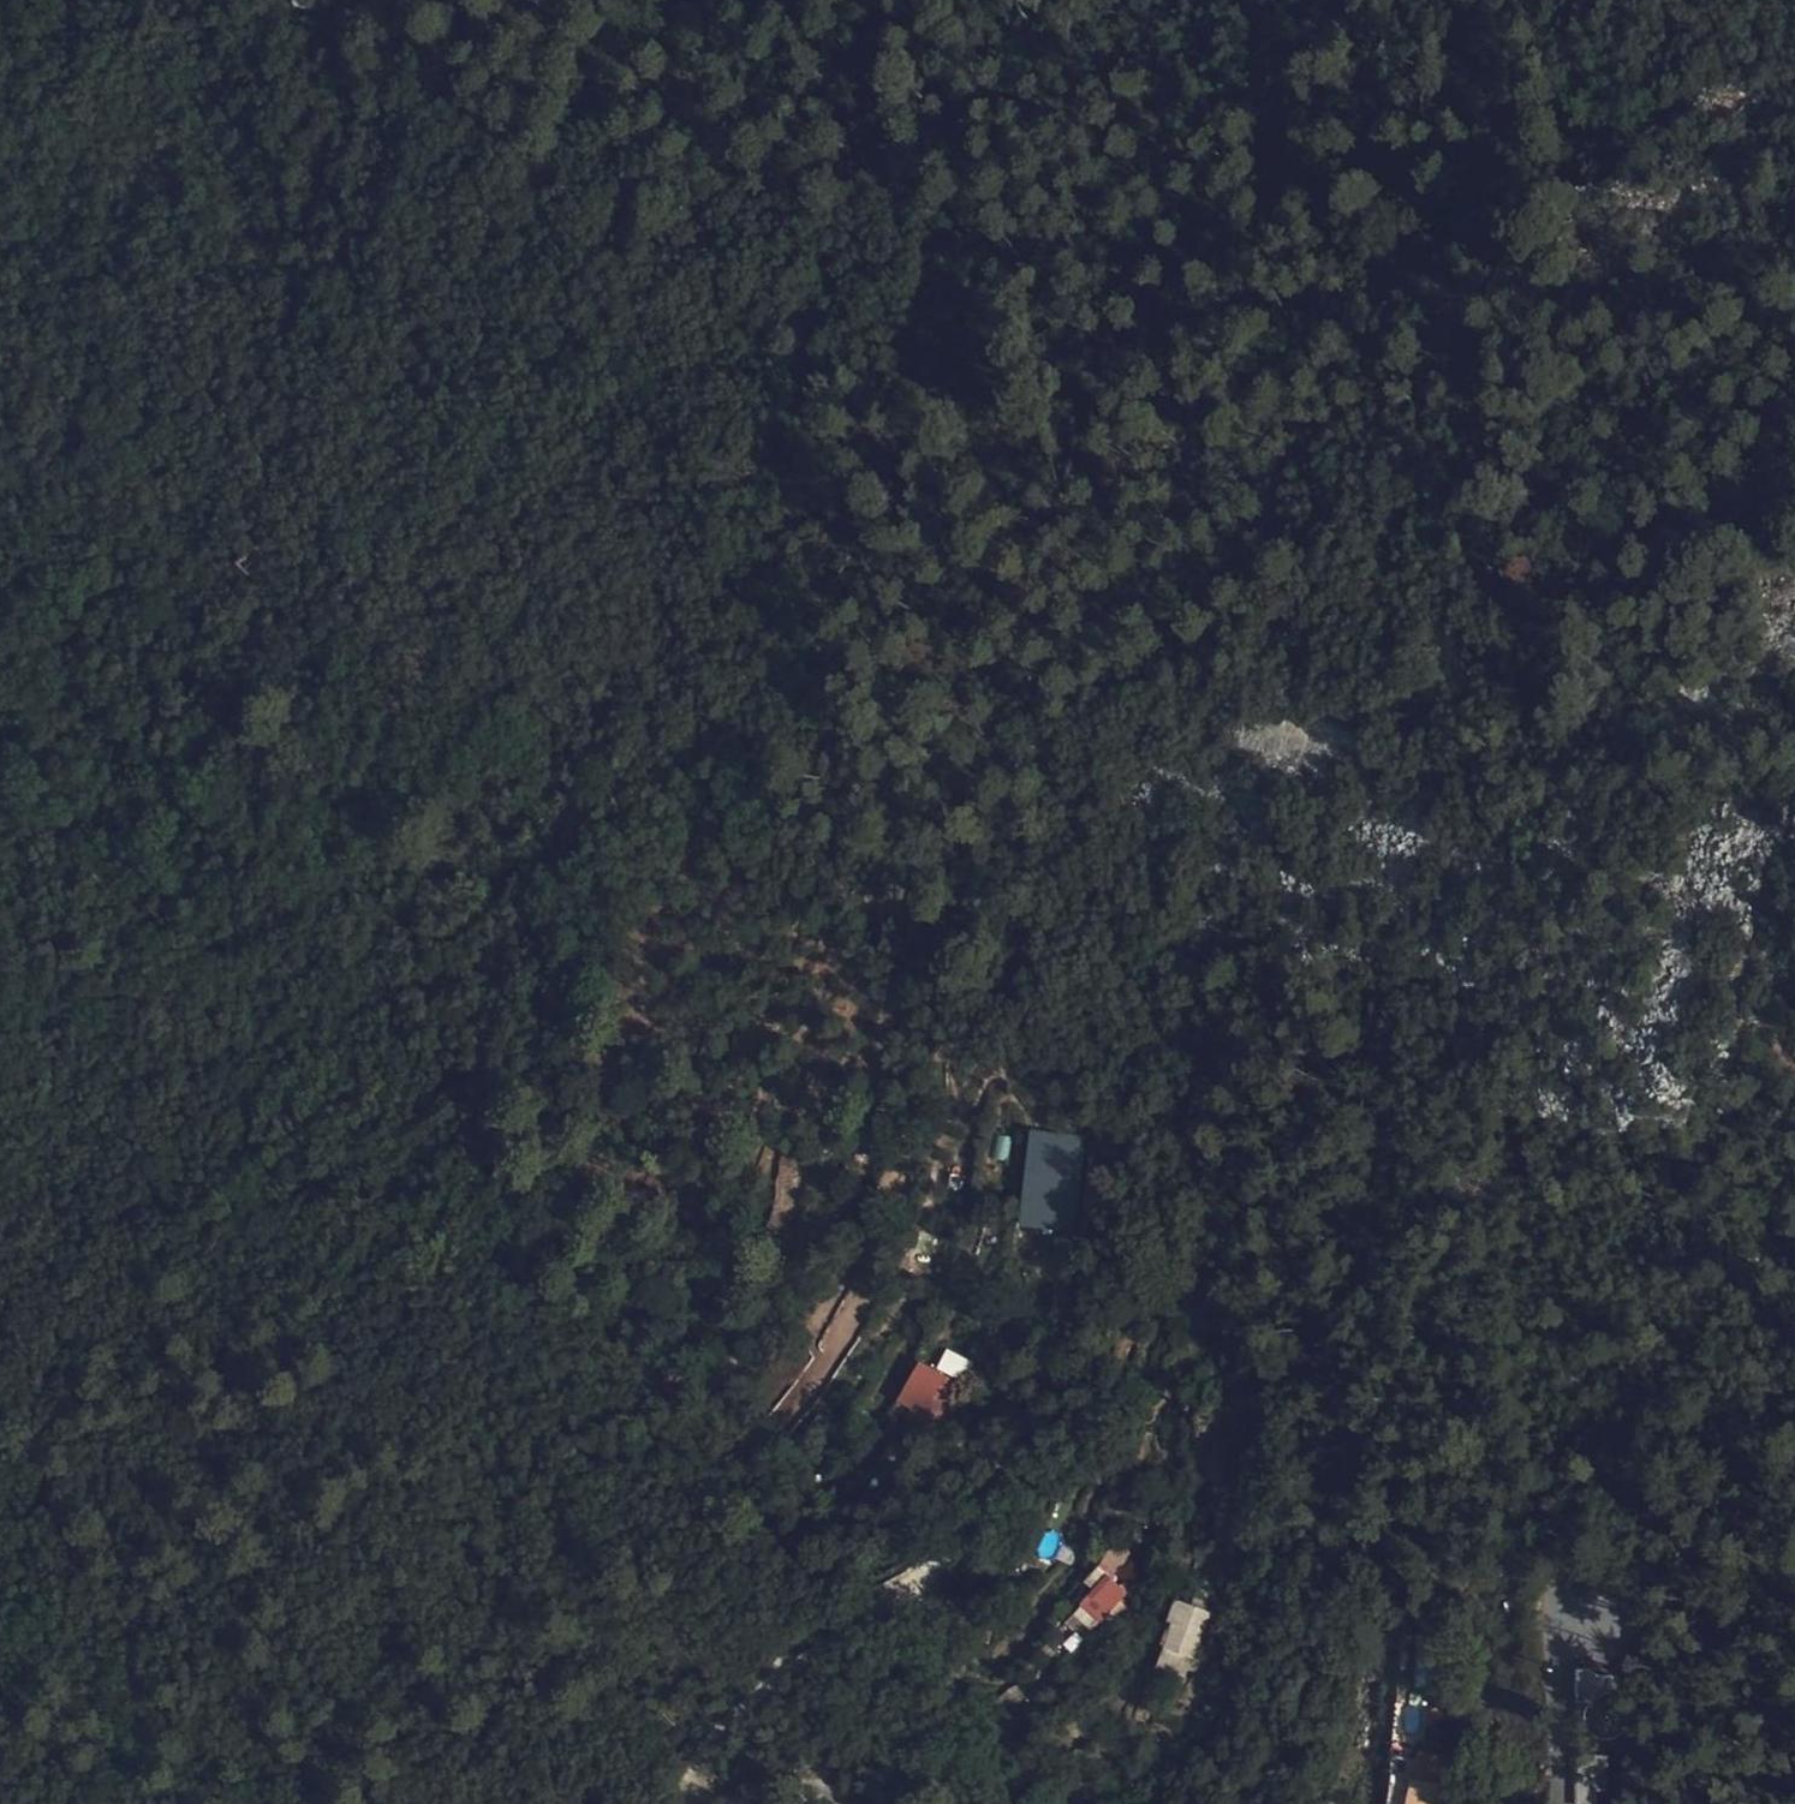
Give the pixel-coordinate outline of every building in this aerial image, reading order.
[(1024,1130),(1020,1229),(1076,1231),(1080,1132),(1024,1130)] [(944,1436),(965,1381),(913,1361),(892,1417),(944,1436)] [(1093,1610),(1125,1573),(1118,1565),(1109,1575),(1098,1564),(1074,1593),(1065,1603),(1085,1620),(1093,1610)] [(1208,1598),(1174,1590),(1168,1613),(1173,1614),(1167,1639),(1196,1646),(1208,1598)] [(1161,1650),(1152,1673),(1185,1685),(1194,1662),(1161,1650)] [(1593,1666),(1573,1666),(1574,1699),(1591,1699),(1585,1710),(1585,1720),(1589,1728),(1595,1735),(1604,1737),(1613,1736),(1621,1728),(1623,1718),(1622,1709),(1617,1702),(1609,1697),(1608,1675),(1592,1675),(1593,1666)] [(1414,1772),(1437,1780),(1440,1755),(1420,1749),(1414,1772)] [(1437,1780),(1442,1782),(1448,1758),(1440,1755),(1437,1780)] [(1605,1759),(1575,1759),(1579,1803),(1591,1803),(1589,1793),(1608,1792),(1605,1759)] [(1411,1780),(1409,1803),(1434,1803),(1437,1780),(1414,1772),(1411,1780)] [(1434,1803),(1436,1803),(1442,1782),(1437,1780),(1434,1803)]
